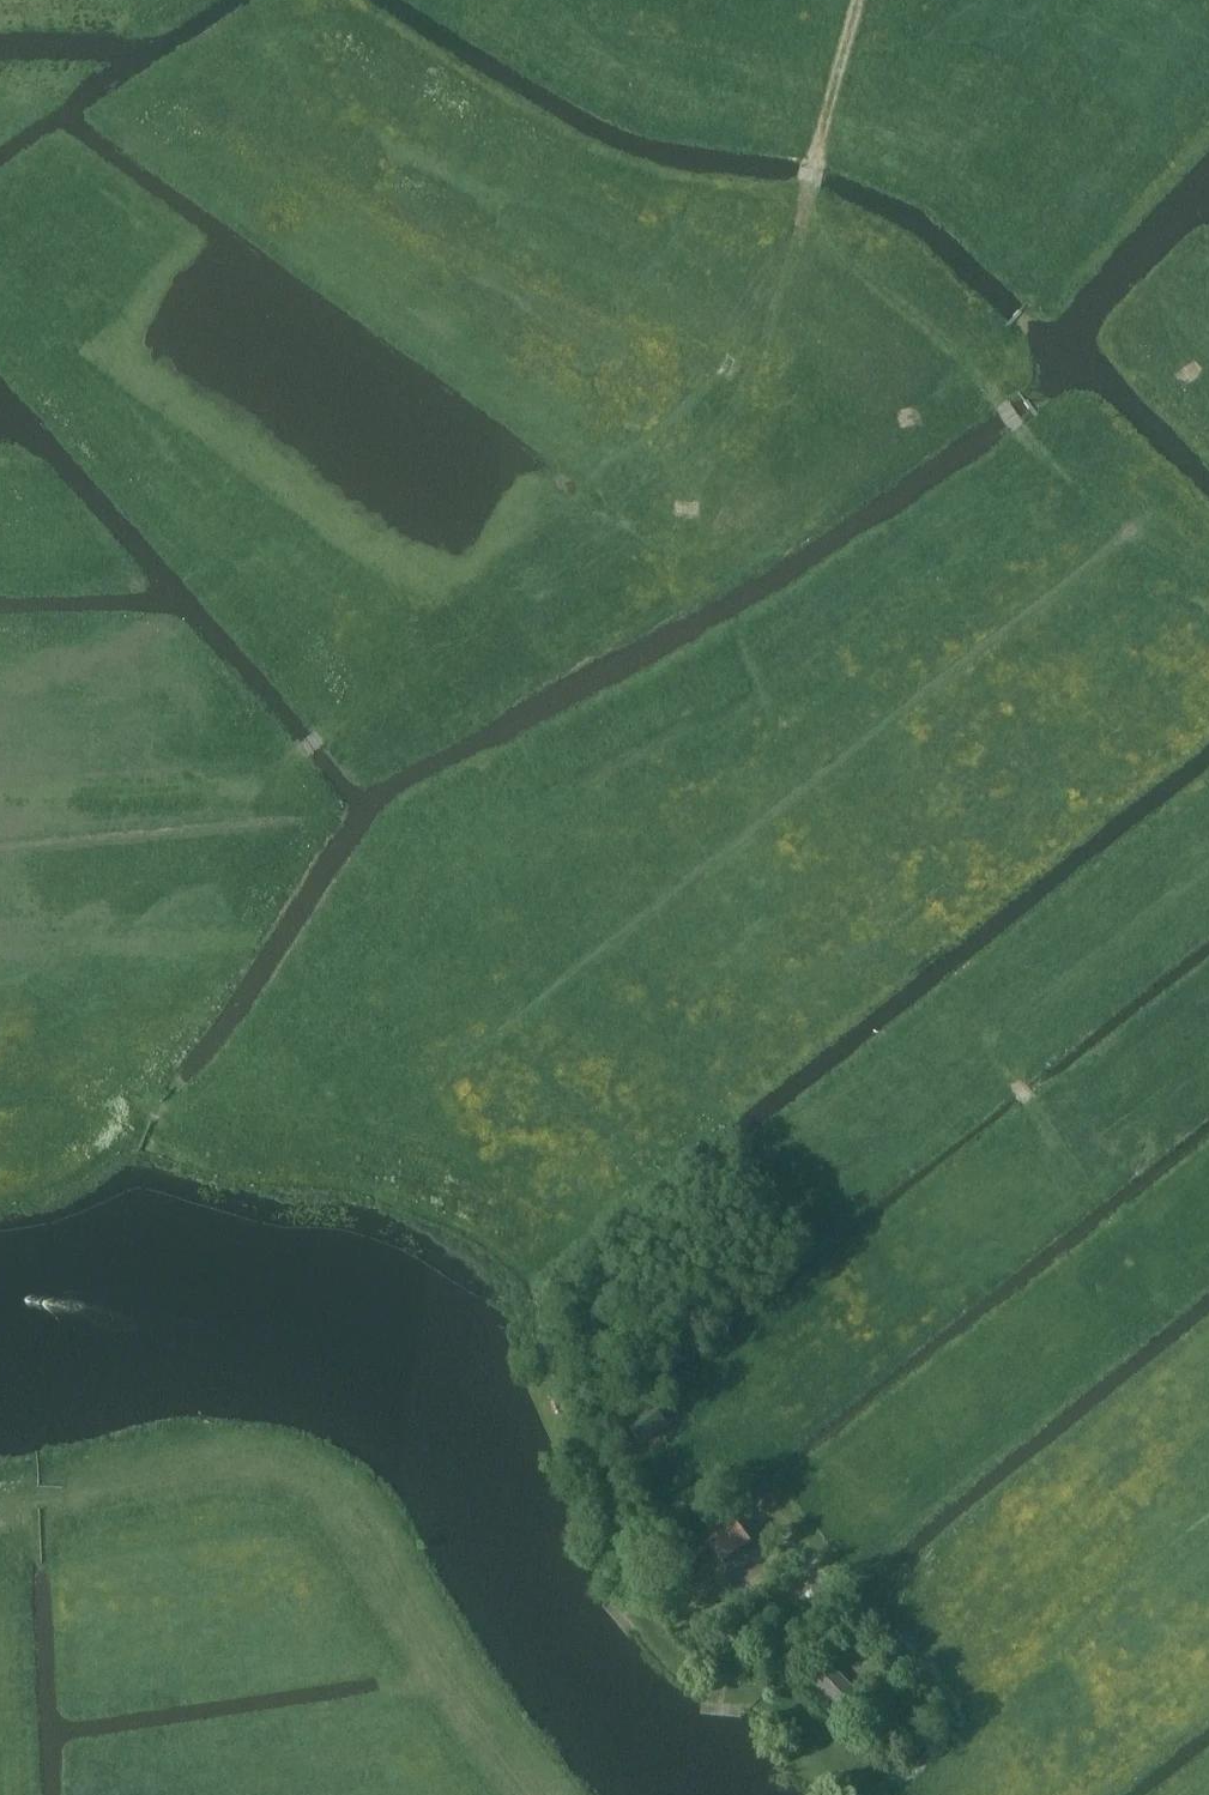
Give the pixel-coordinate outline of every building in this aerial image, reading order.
[(628,1427),(641,1446),(670,1425),(655,1406),(628,1427)] [(708,1541),(725,1563),(752,1541),(736,1520),(708,1541)] [(848,1718),(867,1699),(831,1663),(811,1682),(848,1718)]
